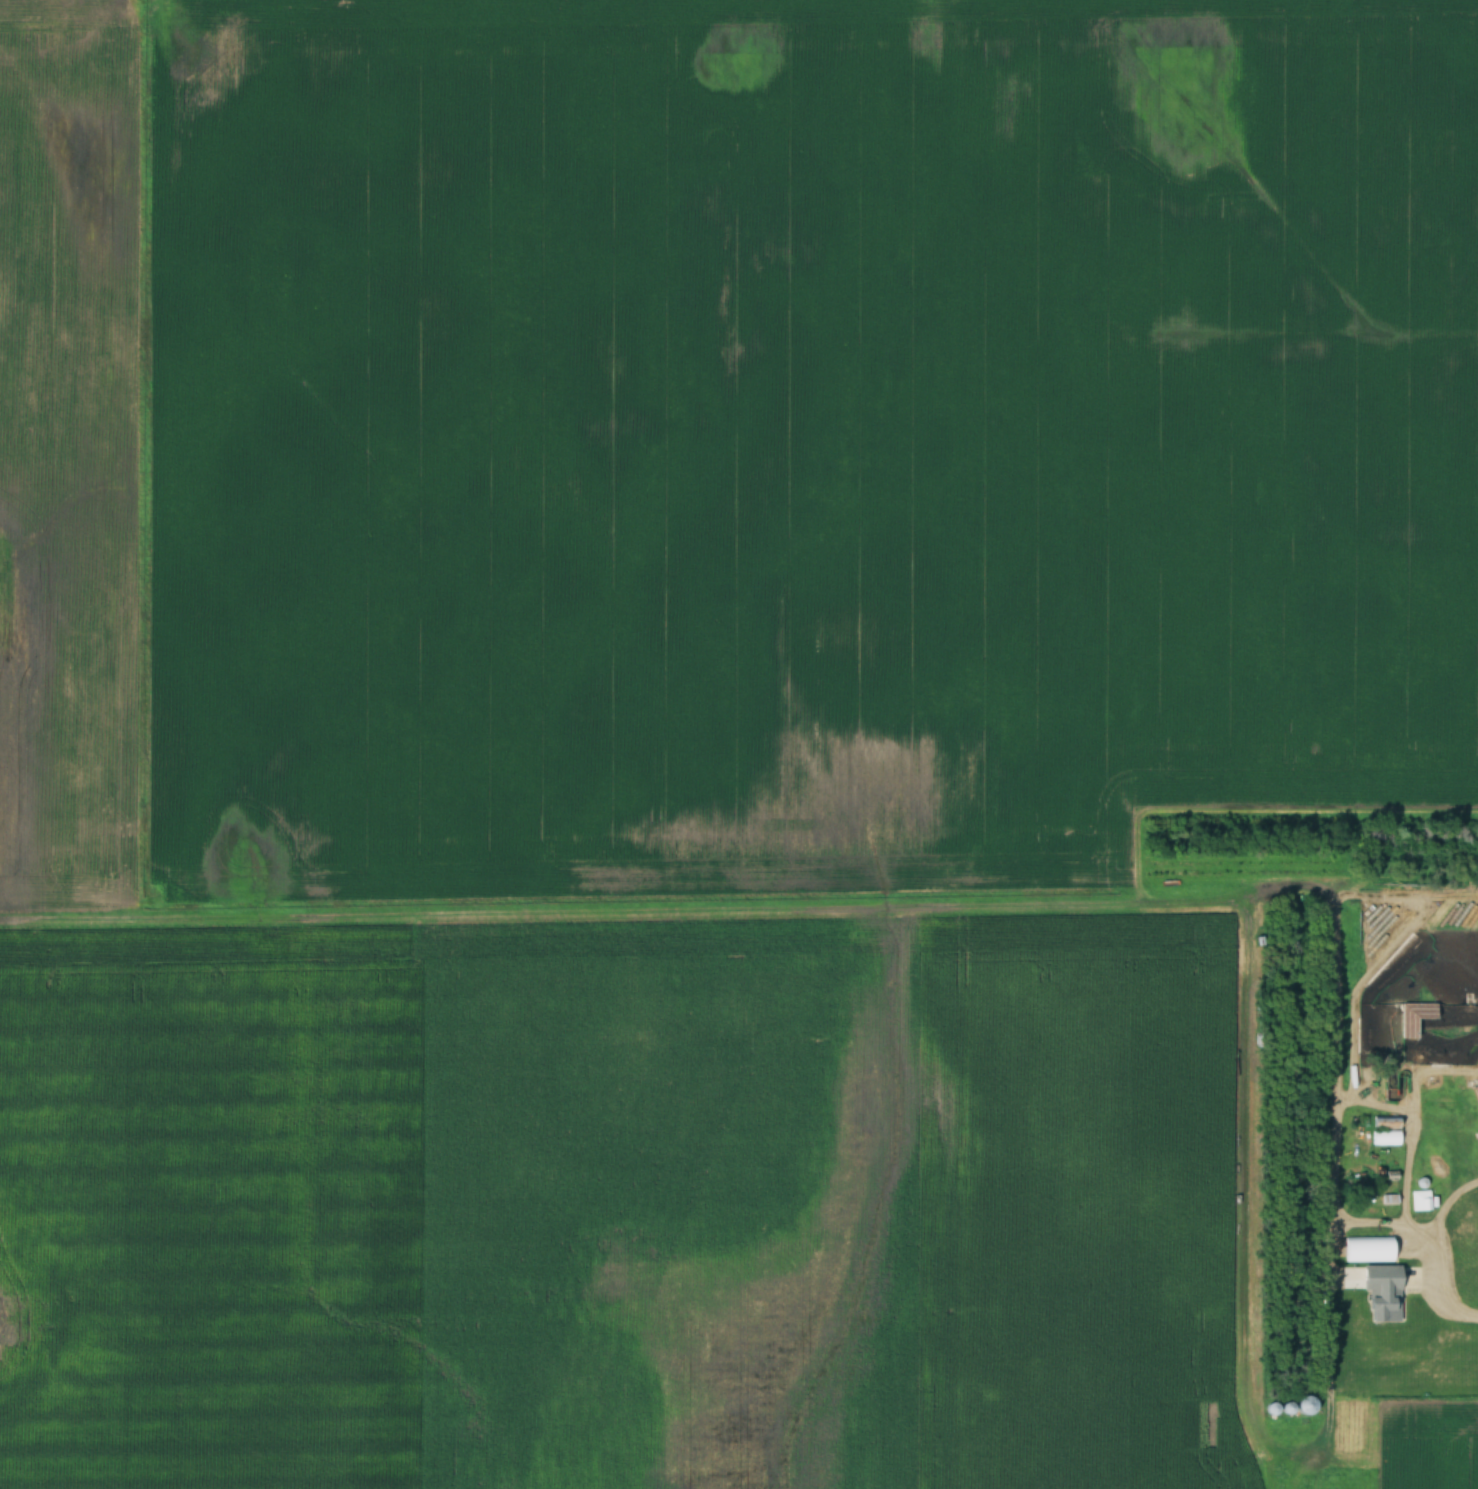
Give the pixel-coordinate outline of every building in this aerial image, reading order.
[(1373,1117),(1373,1143),(1398,1143),(1398,1130),(1399,1130),(1399,1116),(1373,1117)] [(1411,1190),(1411,1211),(1430,1211),(1430,1190),(1411,1190)] [(1393,1237),(1344,1237),(1344,1261),(1393,1261),(1393,1237)] [(1366,1320),(1399,1320),(1400,1265),(1366,1265),(1366,1320)] [(1296,1411),(1311,1415),(1315,1397),(1300,1394),(1296,1411)]
